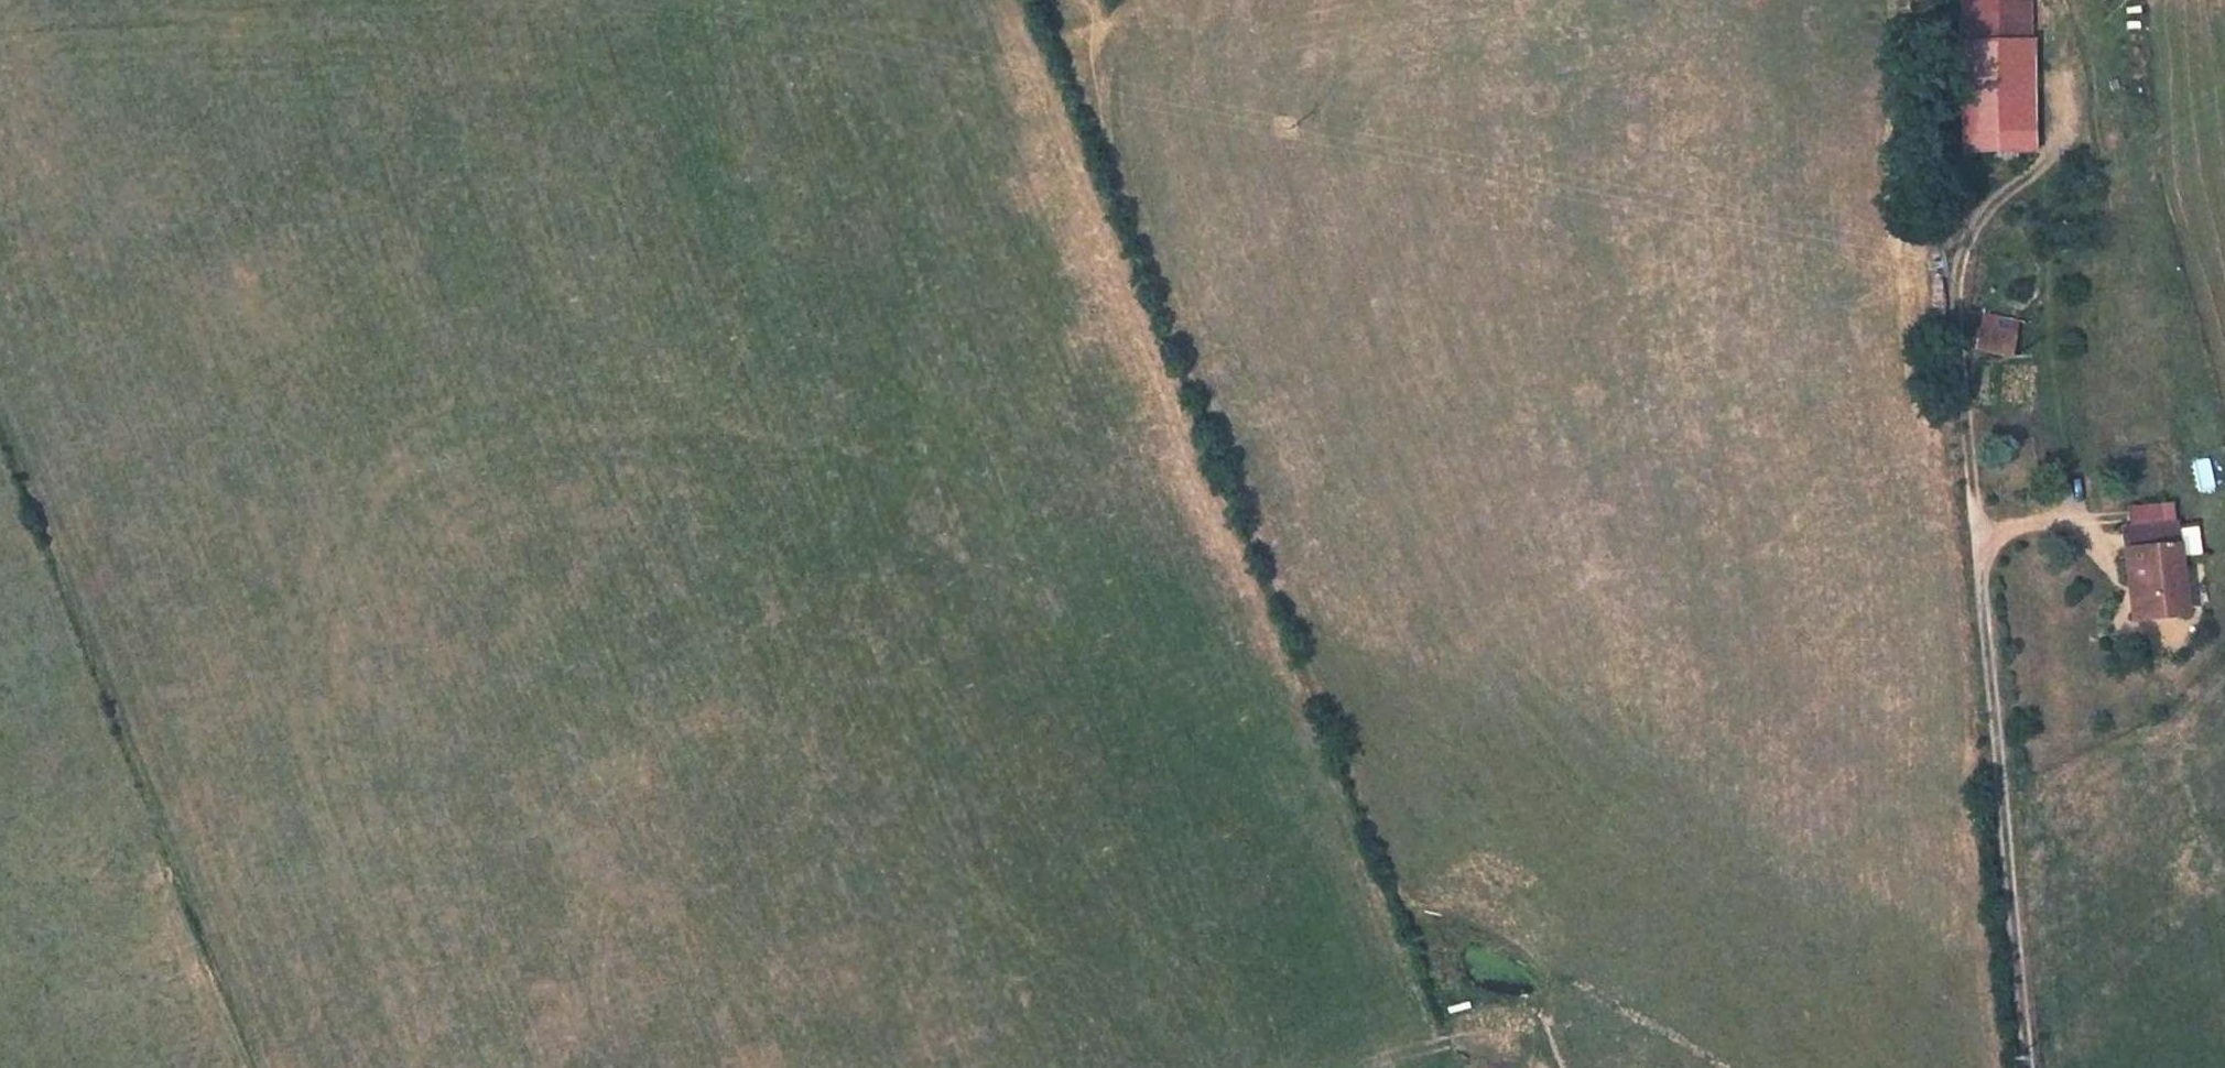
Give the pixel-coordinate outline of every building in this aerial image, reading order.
[(2029,0),(1960,0),(1961,41),(2030,40),(2029,0)] [(2032,153),(2030,40),(1961,41),(1963,154),(2032,153)] [(2006,331),(1979,325),(1973,351),(2001,357),(2006,331)] [(2004,358),(2010,332),(2006,331),(2001,357),(2004,358)] [(2183,613),(2174,526),(2123,531),(2128,583),(2133,582),(2137,618),(2183,613)]
